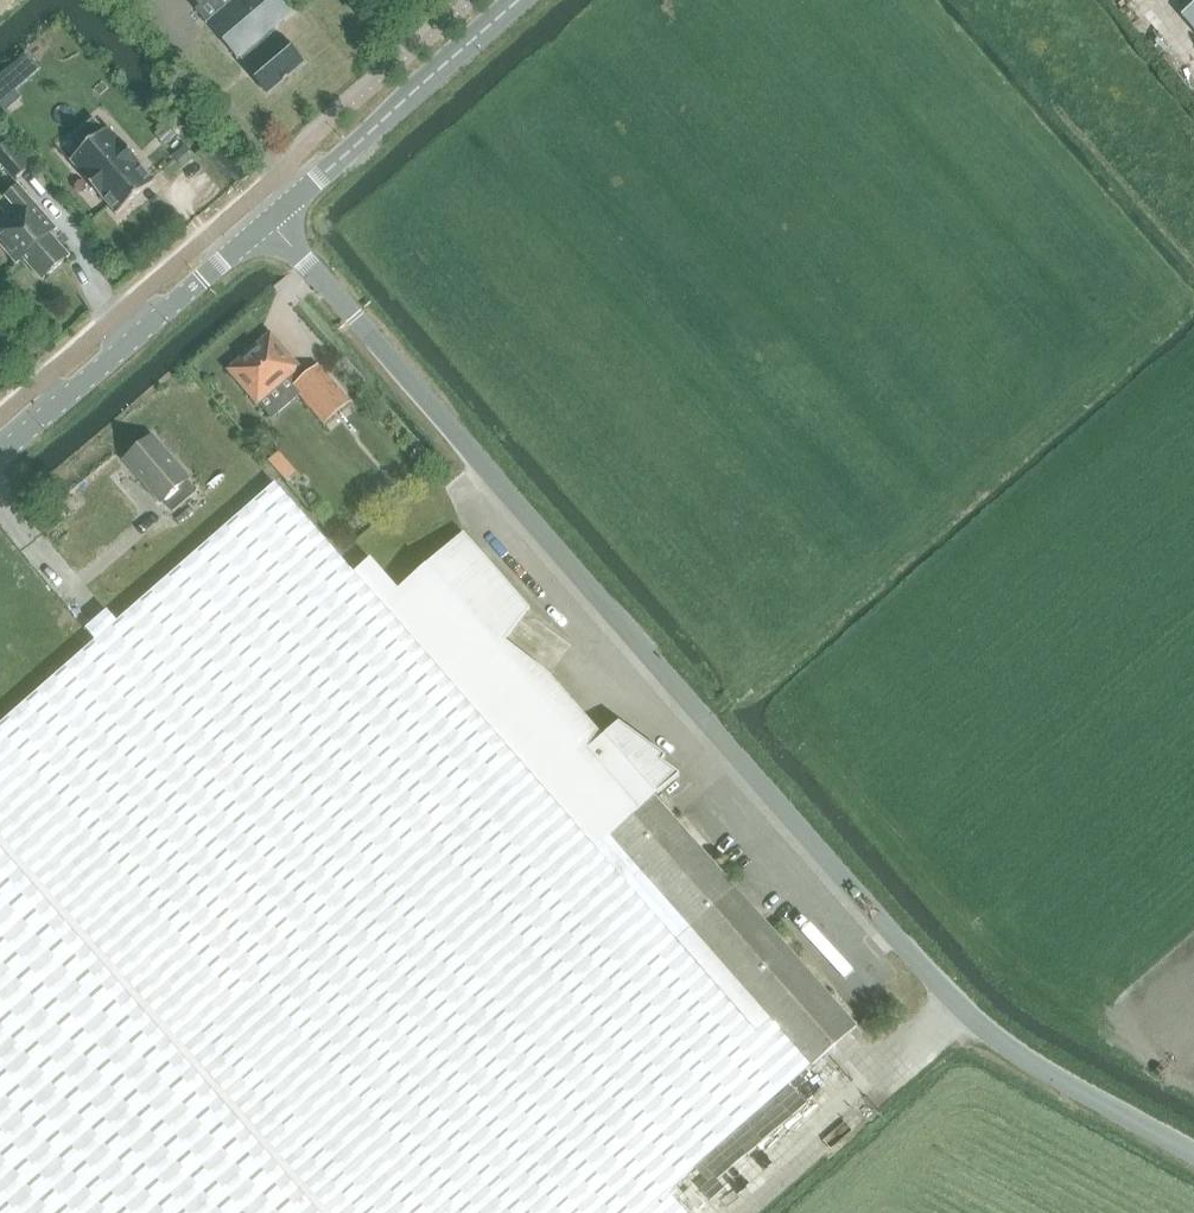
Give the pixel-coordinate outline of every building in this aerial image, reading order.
[(209,24),(239,59),(241,58),(247,65),(245,66),(268,93),(304,62),(275,29),(300,8),(293,0),(236,0),(209,24)] [(0,77),(0,104),(3,107),(18,94),(11,87),(37,65),(27,54),(0,77)] [(84,149),(71,161),(72,162),(73,161),(82,172),(81,173),(103,198),(104,197),(118,212),(117,213),(118,215),(133,201),(134,203),(135,202),(134,200),(140,195),(141,196),(142,195),(141,194),(156,181),(155,180),(154,181),(141,166),(142,165),(120,139),(119,140),(109,129),(110,128),(109,127),(106,130),(95,118),(73,136),(84,149)] [(166,146),(176,136),(167,126),(156,135),(166,146)] [(0,147),(0,162),(15,179),(30,166),(8,141),(0,147)] [(175,157),(183,166),(195,156),(187,146),(175,157)] [(0,226),(0,245),(17,264),(23,259),(42,280),(69,256),(45,229),(51,224),(18,186),(5,197),(16,209),(5,218),(6,221),(0,226)] [(238,363),(229,371),(254,400),(255,402),(257,403),(258,402),(272,419),(300,396),(292,386),(294,385),(295,384),(306,377),(299,369),(294,363),(282,350),(282,349),(270,336),(250,353),(242,359),(238,363)] [(294,385),(292,386),(300,396),(323,423),(349,402),(318,366),(306,377),(295,384),(294,385)] [(169,455),(153,437),(126,460),(142,479),(140,481),(151,492),(152,491),(162,503),(164,502),(174,513),(197,492),(187,481),(189,479),(179,467),(180,466),(170,454),(169,455)] [(620,723),(603,737),(549,676),(505,642),(530,609),(464,534),(399,591),(371,559),(354,574),(276,484),(118,622),(108,609),(86,628),(97,640),(0,725),(0,1212),(687,1212),(668,1192),(811,1067),(812,1067),(858,1027),(656,797),(680,776),(662,762),(666,757),(620,723)]
